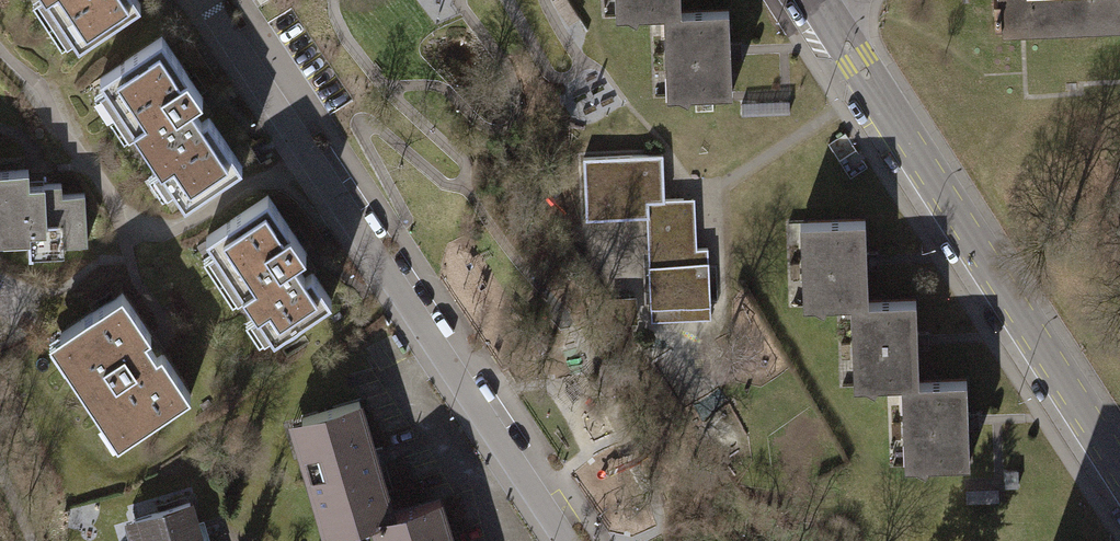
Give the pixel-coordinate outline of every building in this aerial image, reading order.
[(82,34),(132,0),(59,0),(82,34)] [(623,10),(626,10),(635,15),(639,9),(670,8),(670,5),(678,5),(678,0),(623,0),(623,10)] [(1002,23),(1119,18),(1119,0),(1001,0),(1002,23)] [(727,5),(671,7),(672,32),(664,32),(665,65),(673,65),(674,89),(678,89),(686,94),(690,88),(730,87),(727,5)] [(166,27),(102,70),(189,198),(247,159),(212,108),(206,112),(196,96),(207,88),(166,27)] [(661,155),(584,158),(587,219),(646,216),(651,322),(720,319),(718,268),(708,268),(707,248),(696,249),(694,199),(663,200),(661,155)] [(29,225),(30,252),(33,252),(32,241),(91,239),(89,187),(66,188),(66,177),(33,179),(32,164),(0,166),(0,226),(29,225)] [(273,189),(211,230),(278,330),(335,293),(316,264),(310,267),(301,254),(312,247),(273,189)] [(865,217),(809,218),(809,244),(801,244),(802,277),(811,277),(812,301),(815,301),(824,306),(828,300),(859,299),(859,297),(867,296),(865,217)] [(60,331),(79,359),(70,365),(91,395),(99,390),(128,433),(192,391),(164,350),(158,354),(145,334),(152,329),(124,288),(60,331)] [(637,321),(636,297),(603,298),(619,322),(637,321)] [(916,297),(860,299),(860,324),(852,324),(853,357),(862,357),(863,381),(866,381),(875,386),(878,380),(910,380),(910,377),(918,376),(916,297)] [(966,377),(911,379),(912,404),(904,405),(904,437),(913,437),(914,461),(917,461),(926,466),(929,460),(968,459),(966,377)] [(300,415),(310,447),(302,449),(315,490),(322,487),(335,527),(400,507),(365,395),(300,415)] [(390,540),(459,540),(445,495),(381,514),(390,540)] [(125,517),(132,540),(177,540),(204,533),(194,497),(125,517)] [(177,540),(207,540),(204,533),(177,540)]
